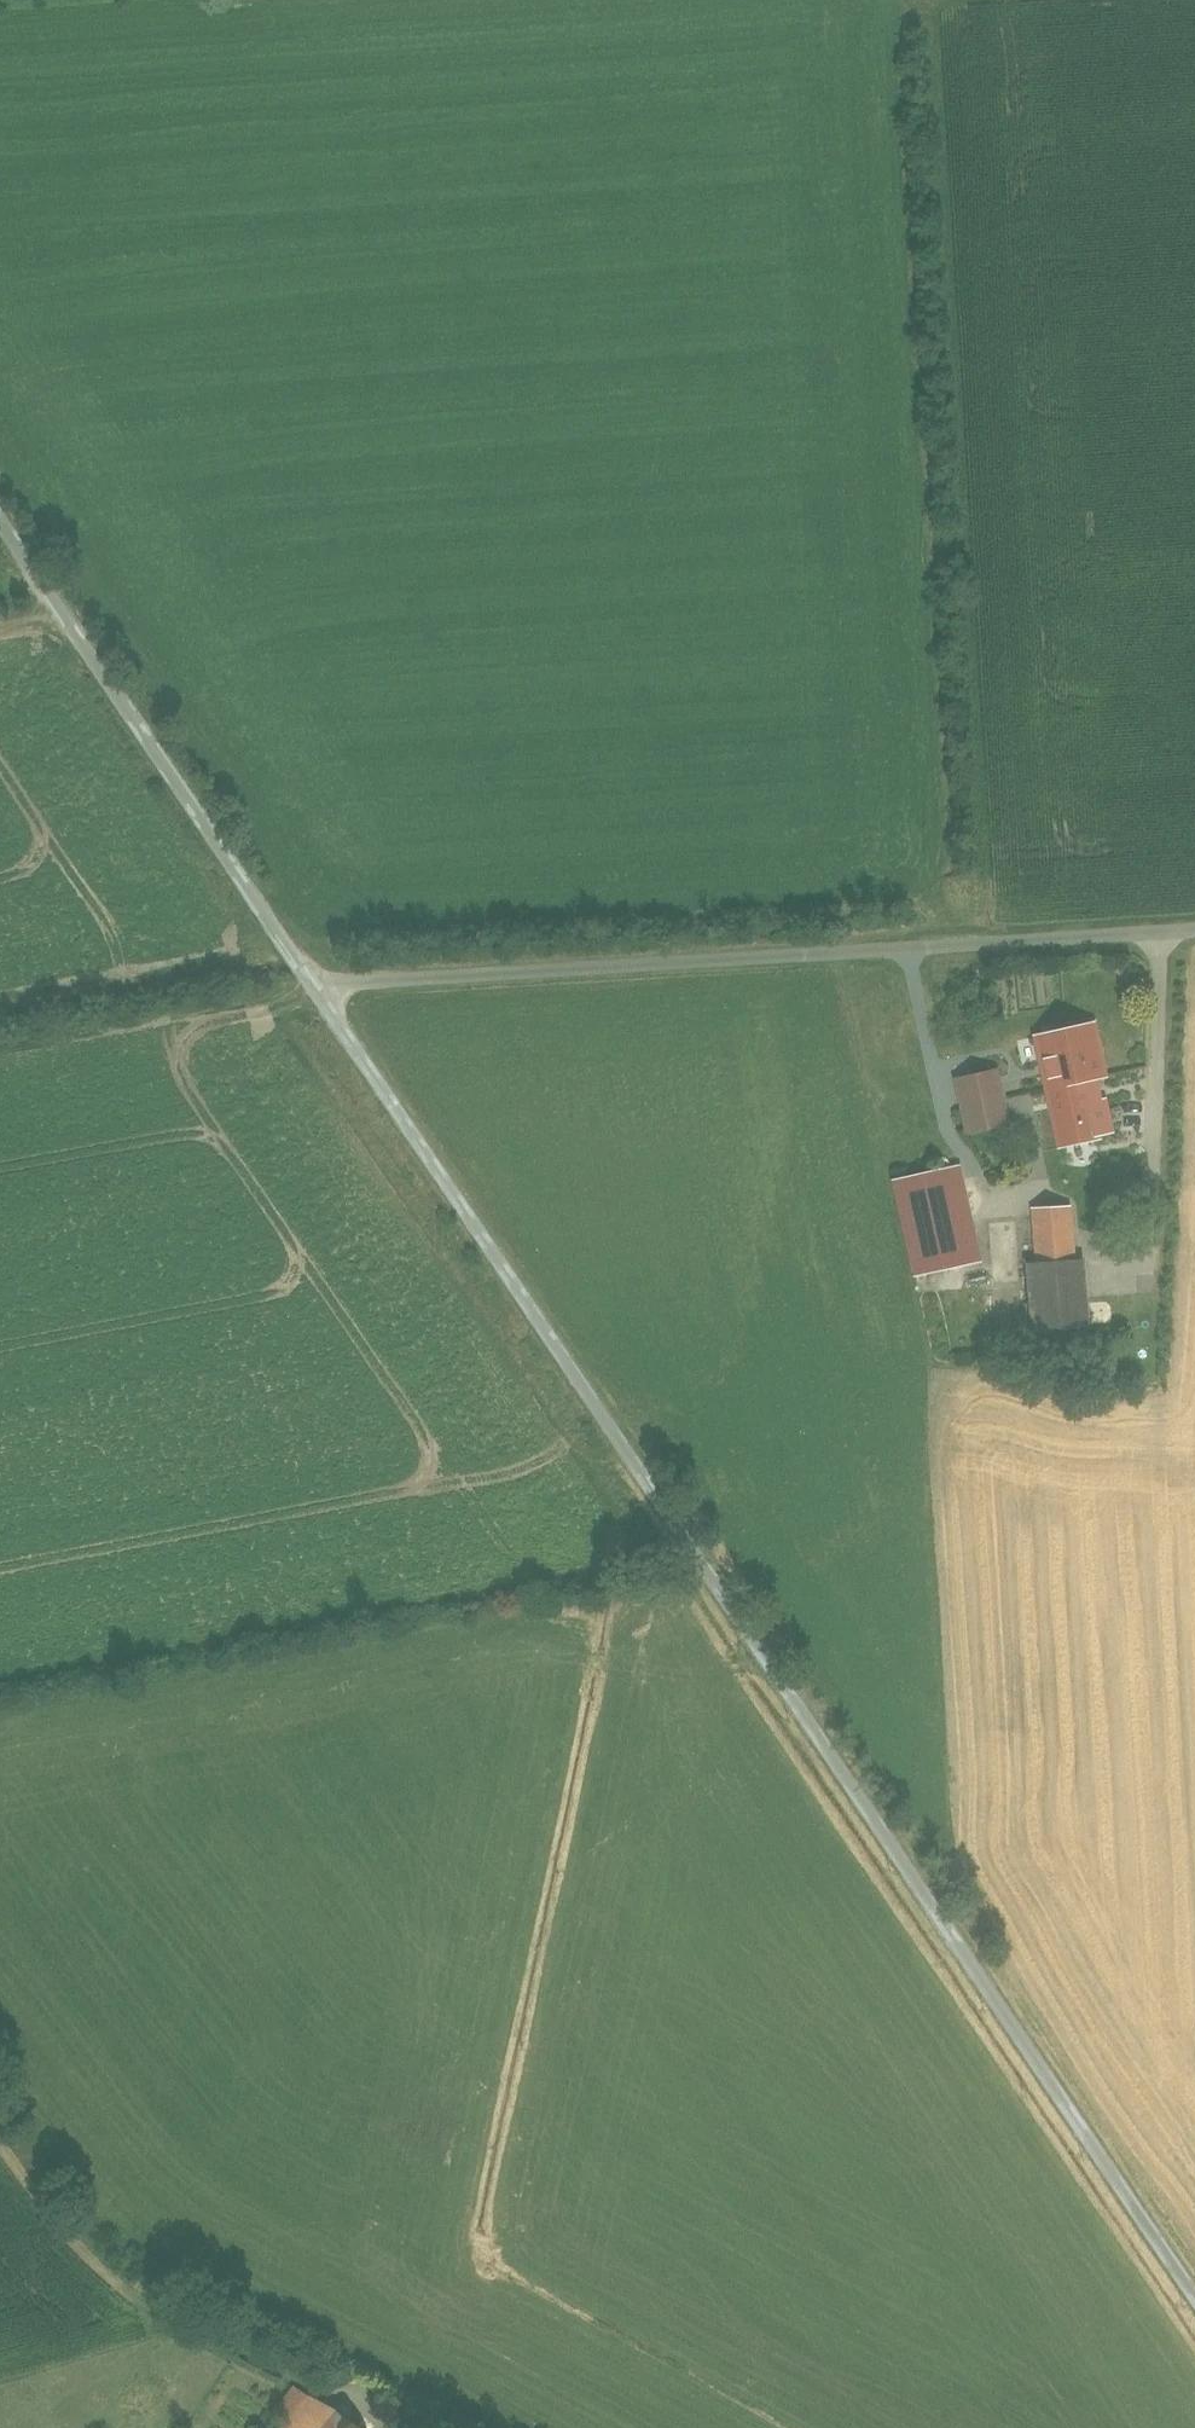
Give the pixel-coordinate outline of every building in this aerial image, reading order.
[(1098,1021),(1036,1034),(1061,1145),(1101,1136),(1100,1130),(1114,1127),(1102,1074),(1110,1073),(1098,1021)] [(999,1068),(957,1077),(968,1128),(1010,1119),(999,1068)] [(958,1163),(897,1178),(918,1267),(980,1253),(958,1163)] [(1035,1206),(1040,1263),(1077,1260),(1072,1203),(1035,1206)] [(1040,1263),(1033,1263),(1038,1329),(1091,1325),(1086,1259),(1077,1260),(1040,1263)] [(362,2423),(298,2377),(279,2403),(291,2412),(279,2427),(359,2427),(362,2423)]
